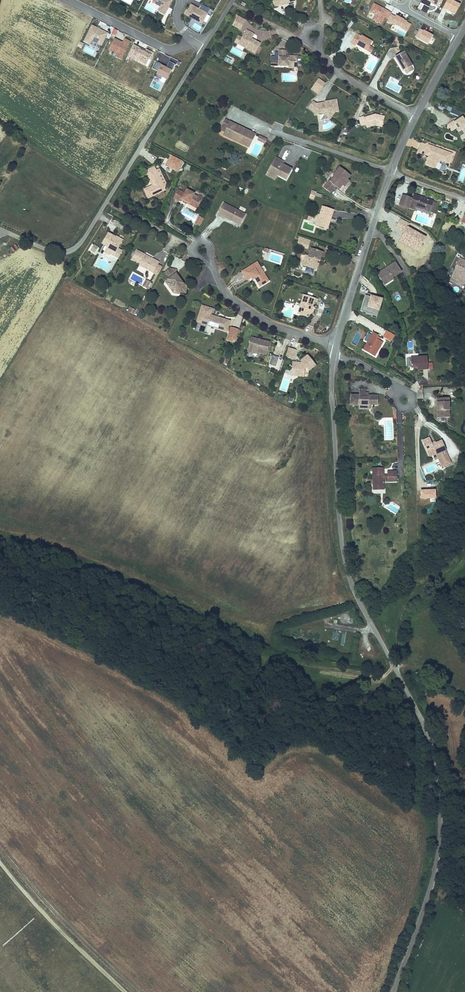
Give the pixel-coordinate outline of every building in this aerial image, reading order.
[(171,0),(154,0),(152,3),(161,8),(158,11),(165,15),(173,1),(171,0)] [(444,0),(428,0),(432,2),(431,3),(439,8),(444,0)] [(463,1),(461,0),(447,0),(443,8),(446,10),(445,13),(454,17),(463,1)] [(382,25),(385,18),(388,20),(392,13),(374,3),(369,12),(375,15),(372,20),(382,25)] [(208,14),(191,4),(188,10),(186,9),(184,14),(185,15),(185,16),(202,25),(208,14)] [(238,16),(235,22),(243,26),(246,20),(238,16)] [(394,16),(391,23),(407,31),(411,24),(394,16)] [(241,30),(243,26),(235,22),(232,26),(241,30)] [(108,33),(92,25),(84,42),(90,45),(92,41),(102,46),(108,33)] [(428,45),(433,36),(424,31),(420,29),(415,38),(419,40),(428,45)] [(254,53),(260,43),(252,39),(254,34),(246,30),(242,37),(238,44),(254,53)] [(356,45),(367,52),(370,46),(373,42),(362,36),(357,33),(351,44),(355,47),(356,45)] [(121,60),(131,42),(125,39),(123,43),(114,39),(108,50),(117,55),(115,57),(121,60)] [(145,51),(133,45),(127,57),(135,61),(135,59),(147,65),(153,53),(146,49),(145,51)] [(279,70),(289,68),(289,66),(298,65),(297,57),(286,59),(285,57),(285,52),(277,53),(279,70)] [(404,52),(395,57),(399,63),(400,63),(401,65),(400,66),(404,72),(405,71),(411,68),(412,67),(404,52)] [(156,75),(167,81),(175,64),(169,61),(166,68),(161,65),(161,64),(156,62),(153,70),(158,72),(156,75)] [(320,79),(315,86),(321,91),(326,83),(320,79)] [(325,106),(322,107),(321,104),(318,105),(313,101),(308,108),(314,112),(314,115),(321,113),(324,115),(328,114),(329,116),(333,114),(339,113),(337,101),(325,103),(325,106)] [(447,106),(445,110),(458,116),(460,111),(447,106)] [(454,121),(453,120),(446,124),(450,131),(456,127),(458,129),(460,128),(463,133),(464,132),(464,133),(464,119),(463,115),(454,121)] [(374,128),(375,126),(381,127),(383,119),(374,117),(363,121),(362,120),(358,122),(361,130),(365,128),(366,131),(374,128)] [(225,120),(221,127),(225,129),(222,135),(247,147),(253,134),(225,120)] [(425,152),(429,154),(428,156),(425,164),(435,168),(437,162),(439,163),(440,160),(449,163),(452,153),(428,144),(425,152)] [(292,170),(283,165),(285,162),(275,157),(266,176),(275,181),(277,176),(286,181),(292,170)] [(150,180),(152,183),(151,183),(142,187),(147,196),(164,188),(163,186),(160,179),(156,168),(146,172),(150,180)] [(346,181),(349,178),(338,169),(332,177),(334,178),(329,184),(338,190),(341,187),(343,189),(348,183),(346,181)] [(178,189),(173,197),(179,200),(180,198),(188,202),(187,204),(196,208),(199,202),(195,199),(191,197),(193,193),(186,189),(183,193),(178,189)] [(405,196),(402,206),(411,209),(412,206),(416,207),(434,215),(438,204),(416,196),(414,200),(405,196)] [(233,219),(235,219),(241,222),(244,215),(223,203),(216,215),(224,219),(225,218),(231,221),(233,219)] [(315,227),(324,230),(327,221),(329,222),(332,212),(322,209),(319,218),(318,217),(315,227)] [(395,228),(404,233),(399,242),(418,253),(427,238),(408,228),(410,224),(401,219),(395,228)] [(117,246),(119,241),(113,237),(114,235),(107,232),(101,243),(106,246),(111,248),(109,251),(118,255),(121,248),(117,246)] [(296,247),(309,249),(311,240),(298,237),(296,247)] [(135,249),(130,259),(138,263),(137,264),(151,272),(157,262),(150,258),(149,260),(142,256),(143,254),(135,249)] [(306,257),(305,261),(307,262),(305,267),(315,271),(317,265),(315,264),(316,261),(318,261),(320,262),(323,254),(311,250),(309,258),(306,257)] [(459,257),(455,267),(456,267),(451,276),(457,279),(459,276),(464,278),(463,282),(464,283),(464,260),(459,257)] [(256,285),(260,282),(262,285),(266,282),(254,264),(239,273),(244,282),(248,279),(251,278),(252,280),(256,285)] [(390,274),(390,275),(386,275),(379,280),(386,289),(394,282),(402,276),(395,267),(389,272),(390,274)] [(176,280),(173,275),(174,274),(175,270),(168,269),(161,274),(165,279),(167,283),(166,283),(170,289),(171,288),(173,291),(177,292),(183,293),(184,285),(182,285),(178,279),(176,280)] [(166,283),(167,283),(165,279),(162,280),(171,293),(177,294),(177,292),(173,291),(171,288),(170,289),(166,283)] [(142,287),(148,289),(151,282),(145,280),(142,287)] [(379,309),(382,298),(371,295),(370,296),(365,294),(361,310),(366,312),(372,313),(374,308),(379,309)] [(307,318),(311,309),(314,301),(303,298),(297,317),(302,319),(303,316),(306,317),(307,318)] [(209,316),(211,311),(200,308),(197,318),(207,322),(205,326),(224,333),(227,323),(209,316)] [(376,318),(379,309),(374,308),(372,313),(366,312),(365,313),(372,315),(371,316),(376,318)] [(205,326),(207,322),(197,318),(195,323),(205,326)] [(229,329),(225,341),(230,343),(231,340),(234,342),(237,332),(229,329)] [(394,334),(387,330),(383,336),(390,340),(394,334)] [(377,335),(373,332),(371,336),(367,334),(363,340),(367,342),(363,349),(375,356),(383,343),(378,340),(375,338),(377,335)] [(248,353),(256,355),(264,357),(267,345),(261,343),(261,345),(258,345),(258,343),(255,343),(255,344),(248,343),(245,354),(248,354),(248,353)] [(278,357),(281,358),(283,356),(286,357),(288,350),(281,347),(278,357)] [(269,365),(275,367),(279,358),(273,355),(269,365)] [(411,366),(416,366),(418,366),(418,369),(427,369),(426,356),(410,356),(411,366)] [(293,369),(294,369),(293,378),(302,379),(303,371),(305,370),(307,372),(314,367),(307,357),(300,362),(301,364),(298,366),(297,364),(293,364),(293,369)] [(369,394),(369,392),(366,392),(366,393),(362,393),(362,394),(359,394),(350,393),(350,404),(354,404),(354,405),(359,405),(359,407),(363,407),(366,405),(371,405),(378,405),(378,395),(369,394)] [(435,401),(435,417),(448,417),(448,401),(435,401)] [(432,443),(431,442),(429,436),(422,439),(429,456),(436,454),(442,467),(452,463),(441,439),(435,442),(432,443)] [(397,481),(397,477),(392,477),(392,470),(387,471),(387,475),(383,475),(383,467),(372,467),(373,486),(384,486),(384,478),(387,478),(387,481),(397,481)] [(396,514),(399,508),(385,500),(382,507),(396,514)] [(332,632),(331,640),(339,640),(340,633),(332,632)]
